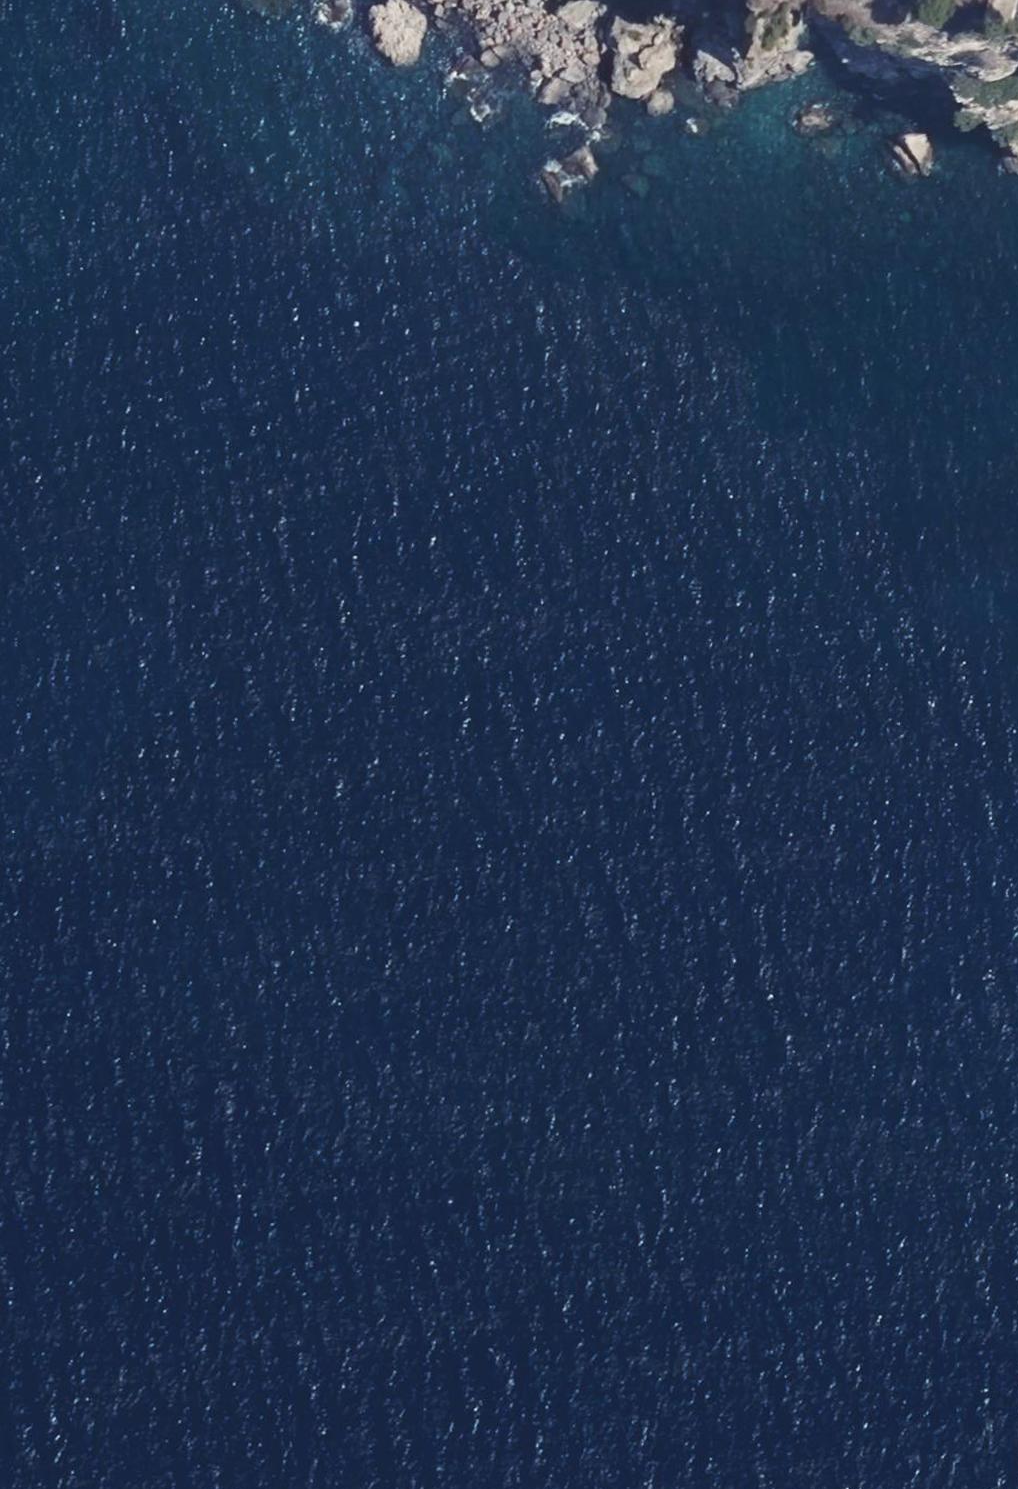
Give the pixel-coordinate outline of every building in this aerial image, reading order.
[(987,13),(989,13),(985,25),(987,38),(995,42),(1005,33),(1009,22),(1012,22),(1017,6),(1017,0),(992,0),(987,13)]
